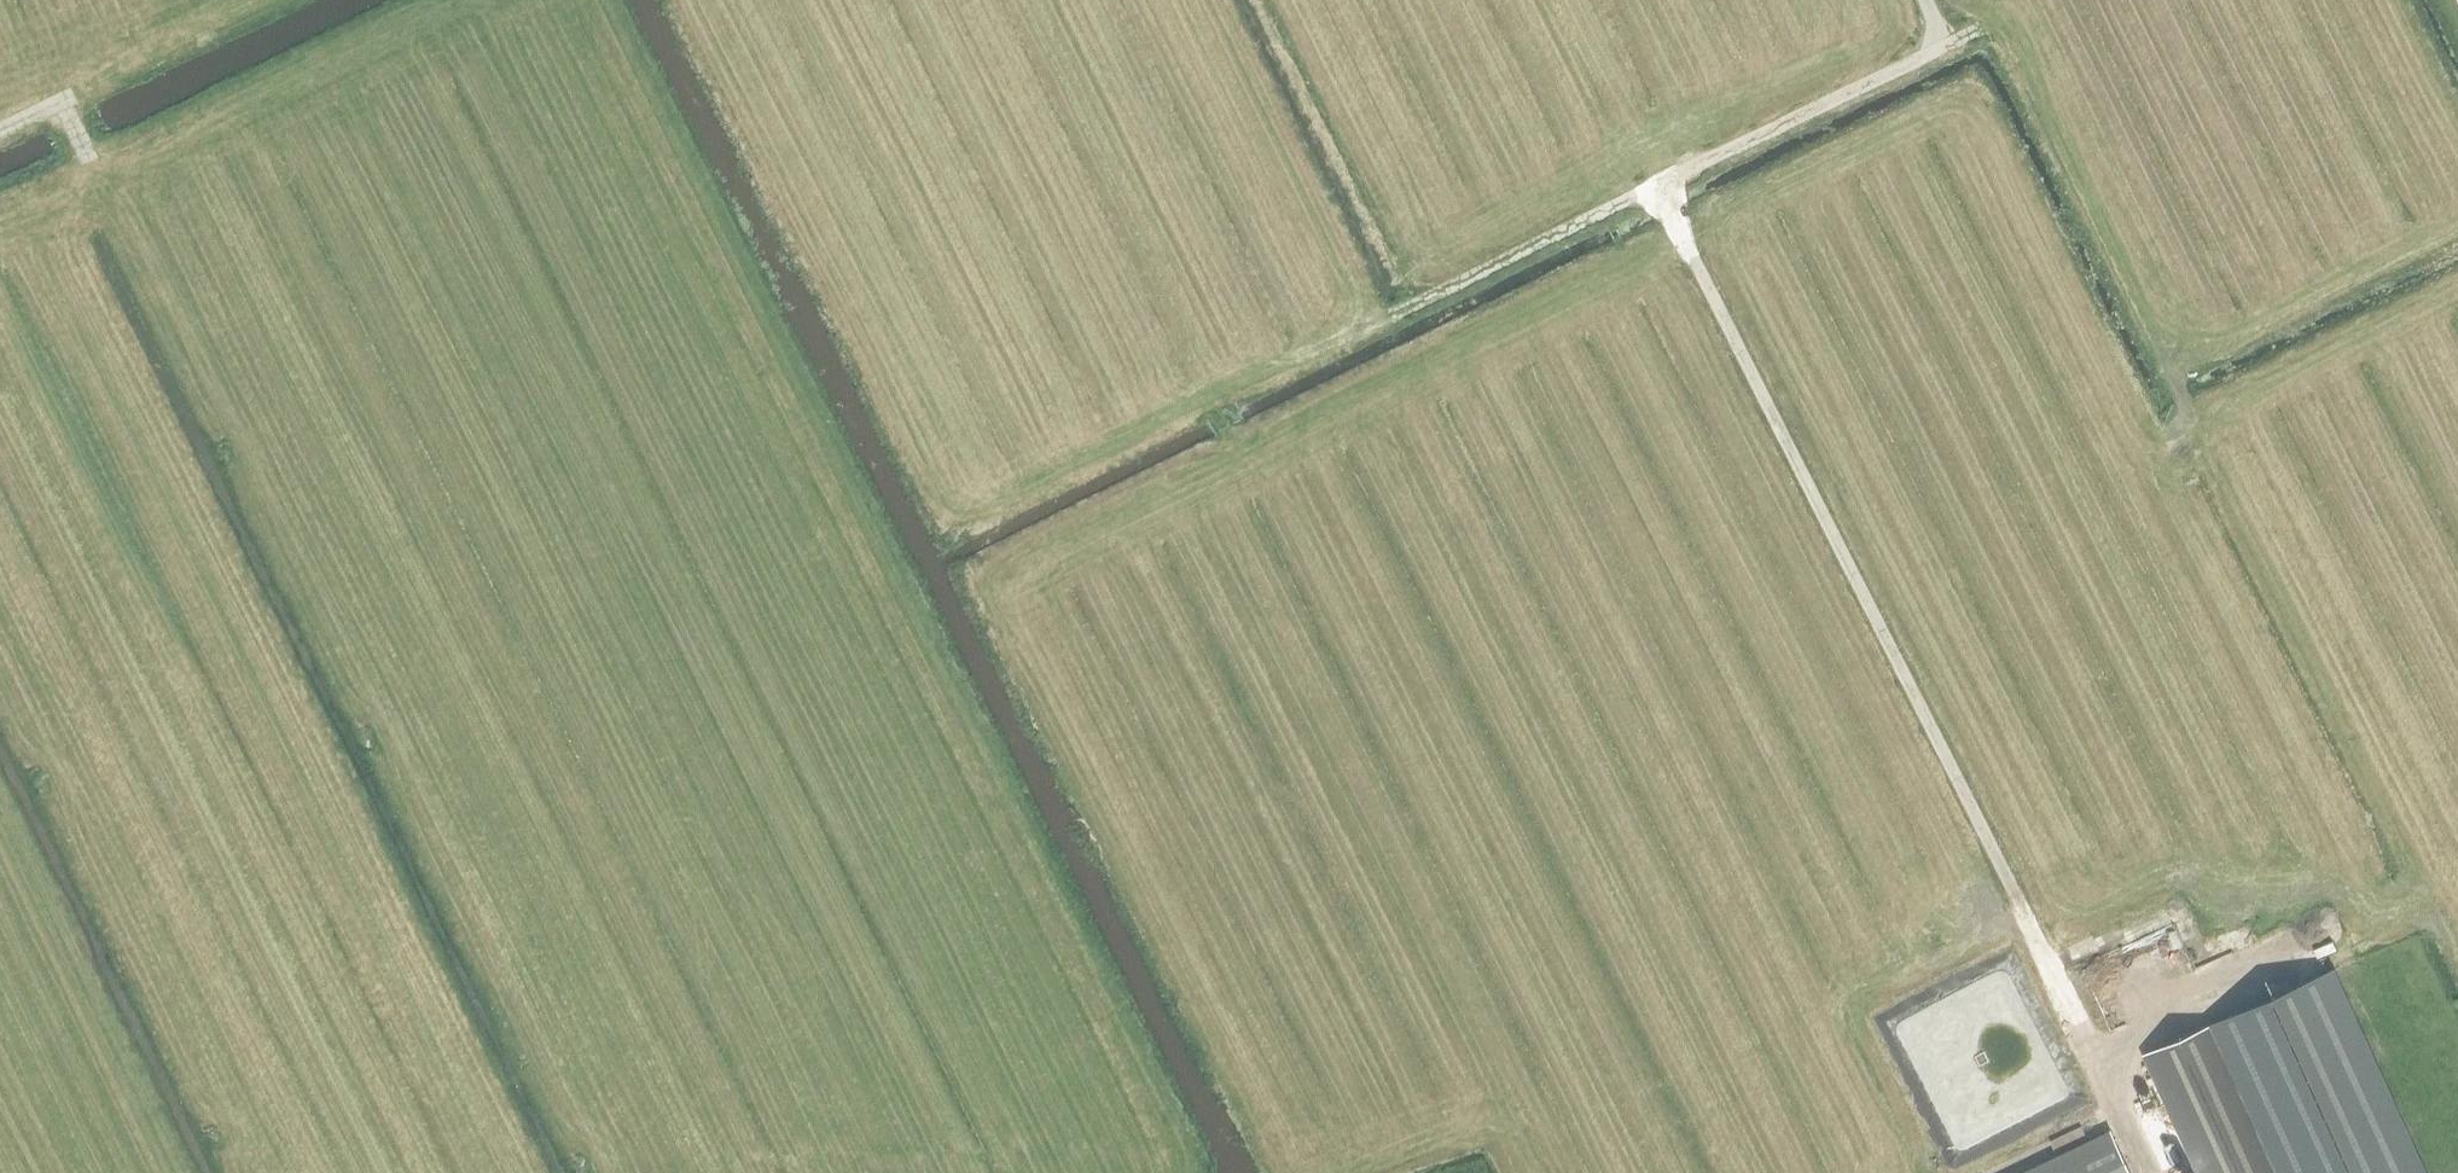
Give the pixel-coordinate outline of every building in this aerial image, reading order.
[(2330,971),(2144,1055),(2198,1172),(2422,1172),(2330,971)] [(2110,1132),(2047,1163),(2052,1172),(2130,1172),(2110,1132)]
